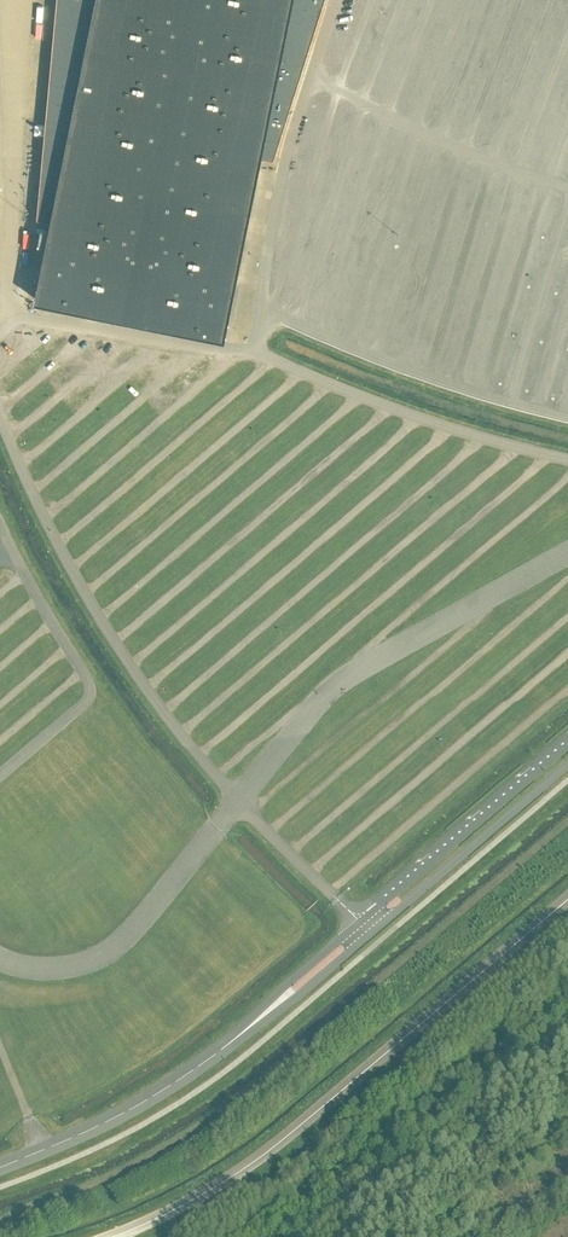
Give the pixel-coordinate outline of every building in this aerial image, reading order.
[(278,144),(324,0),(57,0),(37,217),(51,220),(35,298),(97,311),(169,325),(225,337),(236,282),(248,226),(258,175),(262,155),(267,142),(278,144)] [(274,158),(278,144),(267,142),(262,155),(274,158)]
